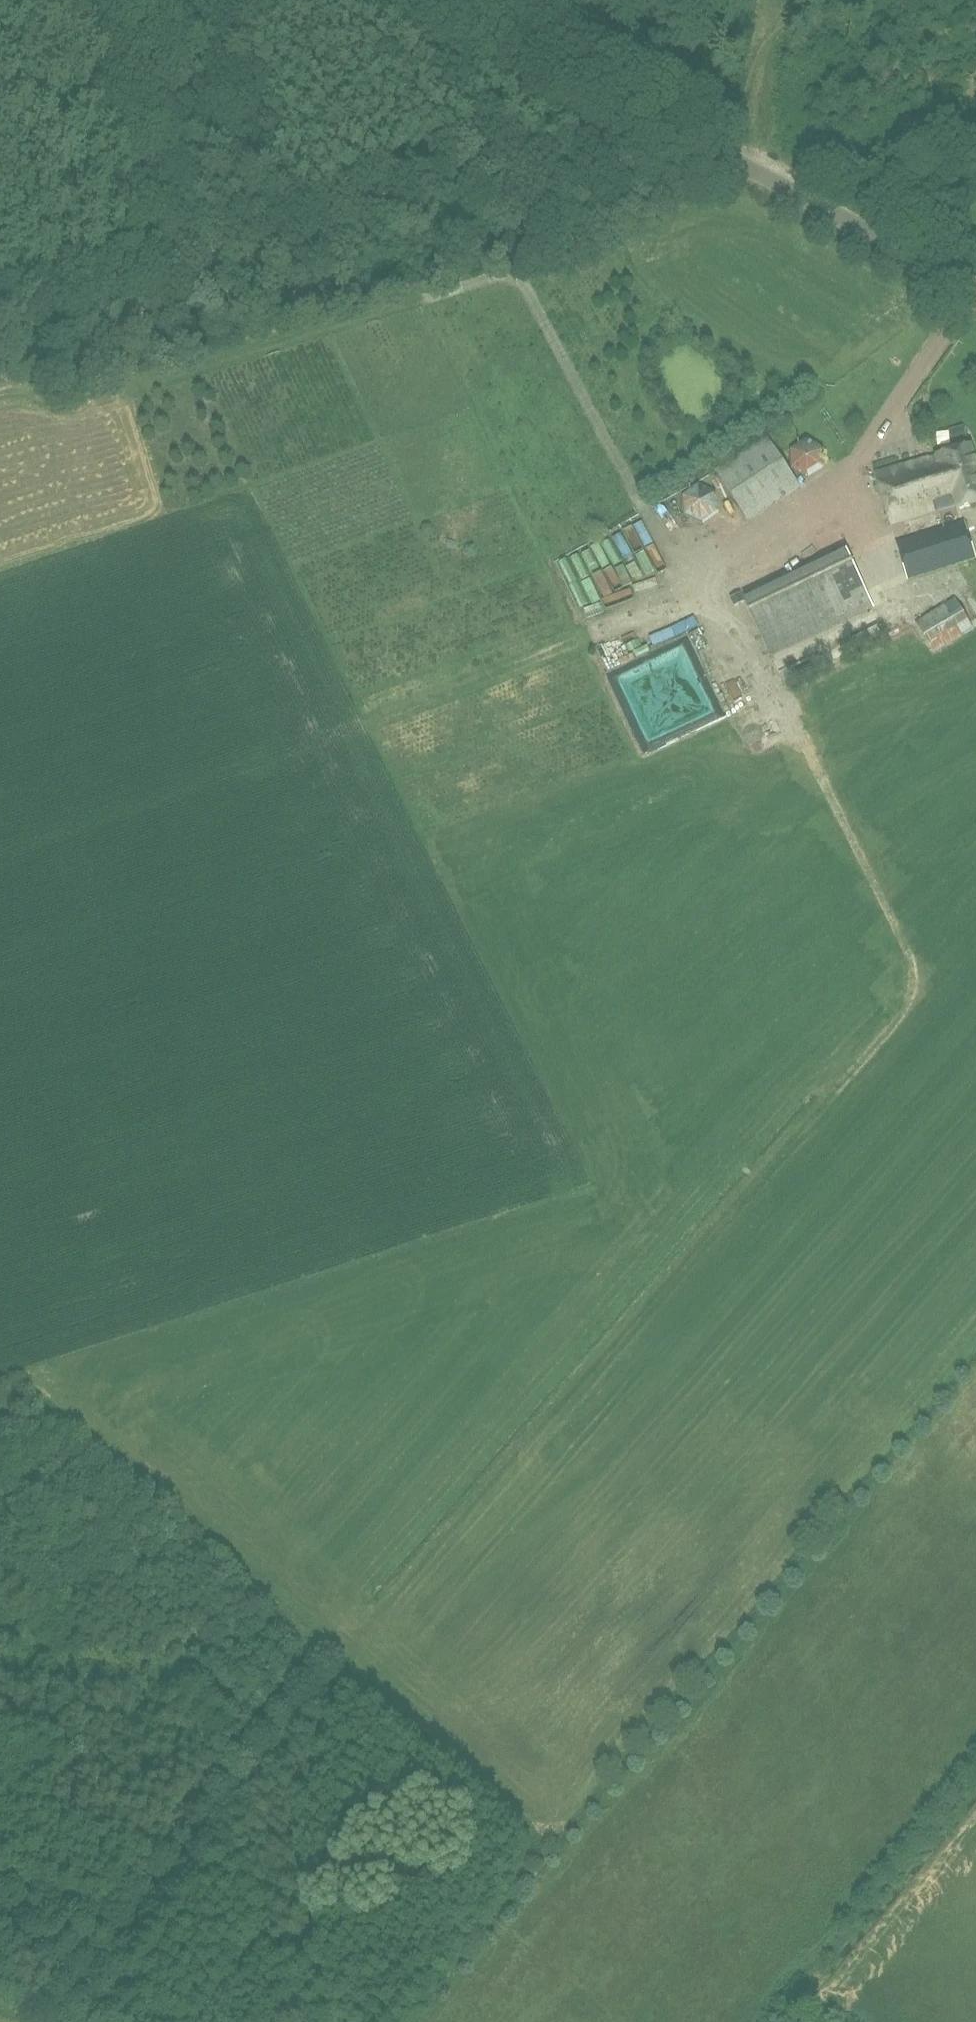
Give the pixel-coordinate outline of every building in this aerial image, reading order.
[(715,471),(746,519),(798,485),(767,437),(715,471)] [(876,473),(891,524),(955,505),(956,509),(975,503),(975,460),(971,444),(876,473)] [(677,491),(686,517),(713,507),(703,481),(677,491)] [(963,521),(896,542),(908,579),(975,557),(963,521)] [(598,541),(606,559),(623,551),(615,533),(598,541)] [(569,573),(600,565),(595,544),(564,553),(569,573)] [(745,600),(772,655),(873,606),(846,550),(745,600)] [(633,577),(621,561),(588,583),(600,600),(633,577)] [(582,595),(590,591),(582,575),(573,579),(582,595)] [(583,612),(598,607),(594,595),(579,601),(583,612)] [(915,623),(885,640),(901,668),(931,651),(971,629),(955,599),(914,622),(915,623)] [(634,652),(655,641),(648,628),(627,639),(634,652)] [(611,671),(639,741),(709,713),(680,643),(611,671)]
